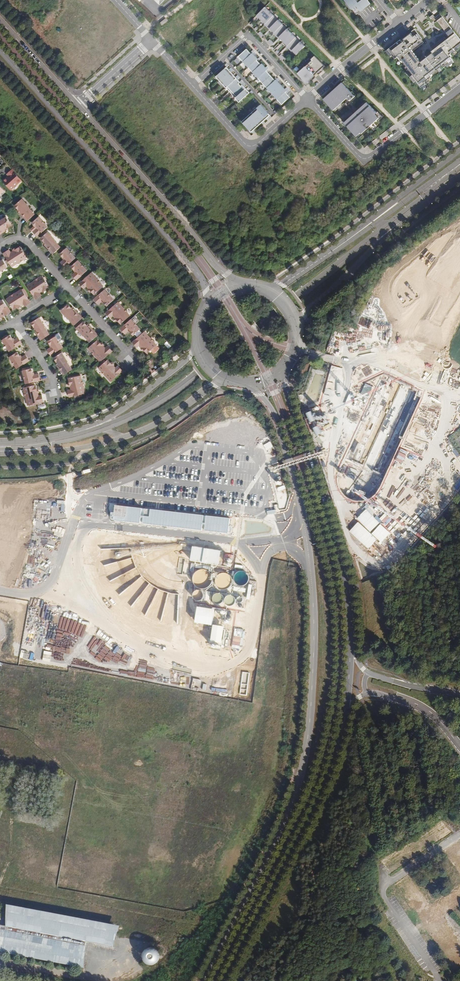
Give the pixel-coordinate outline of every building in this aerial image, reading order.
[(161,8),(169,0),(152,0),(161,8)] [(357,14),(358,13),(364,9),(370,4),(367,0),(346,0),(348,2),(352,8),(357,14)] [(265,7),(257,15),(297,55),(305,46),(300,42),(296,38),(296,37),(287,29),(283,25),(283,24),(278,20),(274,16),(274,15),(265,7)] [(447,33),(452,29),(440,14),(435,17),(433,14),(430,16),(435,23),(437,21),(447,33)] [(388,49),(395,59),(397,57),(421,87),(426,83),(425,82),(432,77),(431,75),(442,66),(444,68),(450,63),(448,59),(449,58),(448,56),(449,55),(448,54),(459,44),(459,40),(455,33),(449,37),(445,40),(443,37),(430,48),(432,51),(420,60),(419,61),(415,56),(413,57),(411,55),(412,54),(411,53),(413,51),(424,43),(421,39),(421,38),(414,29),(388,49)] [(238,56),(282,104),(290,97),(287,93),(286,92),(287,91),(285,89),(278,82),(276,80),(275,80),(274,79),(268,72),(266,71),(267,70),(265,68),(262,64),(261,64),(258,61),(257,60),(258,59),(254,55),(252,53),(251,54),(250,53),(247,49),(238,56)] [(419,61),(420,60),(413,51),(411,53),(412,54),(411,55),(413,57),(415,56),(419,61)] [(325,66),(315,56),(307,62),(317,73),(321,69),(325,66)] [(304,65),(314,76),(317,73),(307,62),(304,65)] [(310,79),(314,76),(304,65),(297,72),(306,83),(306,82),(310,79)] [(216,77),(239,102),(250,93),(243,85),(240,82),(238,79),(235,77),(231,72),(229,70),(227,67),(226,67),(216,77)] [(329,94),(324,99),(334,110),(337,107),(340,104),(345,100),(347,98),(350,101),(355,97),(354,96),(350,92),(342,83),(338,86),(329,94)] [(328,93),(329,94),(338,86),(337,85),(328,93)] [(347,104),(350,101),(347,98),(345,100),(347,102),(342,106),(340,104),(337,107),(340,110),(346,105),(354,114),(355,113),(347,104)] [(362,133),(381,116),(377,112),(367,102),(366,103),(359,110),(355,113),(354,114),(352,116),(345,122),(358,137),(362,133)] [(270,115),(261,105),(242,122),(251,132),(255,128),(262,123),(264,121),(266,119),(270,115)] [(21,179),(11,169),(6,173),(8,176),(7,177),(5,177),(3,179),(3,181),(10,189),(21,179)] [(30,207),(23,198),(15,205),(19,210),(20,210),(25,215),(23,217),(27,221),(35,214),(29,207),(30,207)] [(6,216),(0,220),(0,232),(5,228),(6,229),(12,225),(6,216)] [(48,227),(39,217),(32,223),(35,226),(36,225),(37,227),(35,229),(33,231),(37,236),(48,227)] [(47,232),(46,231),(43,233),(45,234),(42,236),(41,238),(45,243),(46,243),(51,248),(49,250),(53,254),(61,246),(55,240),(56,239),(48,231),(47,232)] [(27,256),(20,246),(17,248),(13,250),(11,252),(9,249),(3,253),(12,266),(18,261),(19,262),(24,259),(24,258),(27,256)] [(75,258),(66,247),(59,253),(63,257),(65,258),(63,260),(60,262),(65,267),(75,258)] [(87,270),(78,261),(71,266),(75,270),(75,269),(77,271),(75,273),(72,275),(76,280),(87,270)] [(97,279),(91,273),(79,283),(84,288),(87,286),(89,288),(91,291),(94,294),(103,287),(101,284),(101,283),(97,279)] [(49,287),(42,276),(39,278),(38,278),(33,281),(34,282),(27,286),(36,299),(41,296),(39,293),(42,291),(45,289),(49,287)] [(113,300),(104,289),(93,299),(98,304),(101,301),(103,300),(105,302),(104,302),(107,306),(113,300)] [(30,303),(22,290),(14,295),(14,294),(9,297),(10,297),(7,299),(13,310),(17,307),(20,305),(22,303),(24,306),(30,303)] [(3,299),(0,301),(0,318),(3,316),(2,315),(4,314),(5,315),(10,311),(3,299)] [(123,309),(117,302),(106,312),(110,318),(113,315),(115,318),(118,320),(121,324),(130,316),(127,313),(128,313),(124,308),(123,309)] [(72,309),(68,304),(60,310),(67,319),(68,318),(74,325),(82,317),(78,313),(77,315),(72,309)] [(45,326),(39,317),(31,322),(34,328),(35,328),(39,333),(37,335),(40,340),(50,334),(45,327),(45,326)] [(140,329),(131,319),(120,328),(125,333),(128,331),(129,329),(131,331),(130,332),(133,335),(140,329)] [(88,326),(84,321),(76,328),(83,336),(84,336),(90,342),(98,335),(94,330),(92,332),(87,326),(88,326)] [(150,338),(144,331),(132,342),(137,347),(140,344),(142,347),(144,350),(147,353),(150,350),(153,354),(159,349),(156,346),(156,345),(154,342),(151,338),(150,338)] [(12,338),(10,334),(2,339),(10,351),(22,343),(18,337),(14,339),(12,341),(11,339),(12,338)] [(62,348),(55,336),(48,341),(50,345),(51,345),(52,347),(50,348),(47,350),(50,355),(50,356),(62,348)] [(101,343),(97,340),(89,348),(91,351),(90,351),(94,355),(95,355),(101,361),(112,350),(108,346),(105,348),(103,346),(101,343)] [(19,355),(17,352),(9,357),(17,368),(29,360),(25,355),(22,357),(20,358),(19,356),(19,355)] [(68,361),(62,352),(54,358),(57,363),(58,363),(62,369),(60,370),(63,375),(72,369),(68,362),(68,361)] [(111,363),(107,359),(98,368),(100,370),(100,371),(104,376),(105,375),(110,381),(122,370),(118,365),(115,368),(113,366),(111,363)] [(33,372),(32,367),(23,370),(26,383),(40,380),(38,373),(35,374),(32,374),(32,372),(33,372)] [(385,373),(338,470),(337,476),(337,481),(338,487),(340,492),(344,496),(349,499),(353,501),(358,502),(363,501),(368,499),(372,497),(376,493),(379,489),(425,391),(385,373)] [(81,379),(80,376),(68,379),(69,383),(70,386),(71,389),(67,390),(69,397),(84,393),(82,385),(83,384),(81,379)] [(36,389),(35,385),(23,387),(24,391),(23,391),(24,397),(25,397),(27,405),(43,401),(41,395),(38,396),(37,392),(36,389)] [(448,850),(459,869),(459,842),(448,850)] [(85,970),(86,942),(113,947),(120,927),(8,905),(7,927),(0,925),(0,953),(85,970)] [(158,949),(157,948),(156,948),(154,947),(153,947),(151,947),(149,948),(148,949),(146,950),(144,953),(143,956),(144,957),(144,959),(145,961),(146,962),(149,964),(151,965),(152,965),(155,965),(160,961),(161,960),(161,957),(161,955),(161,953),(160,951),(159,950),(158,949)]
